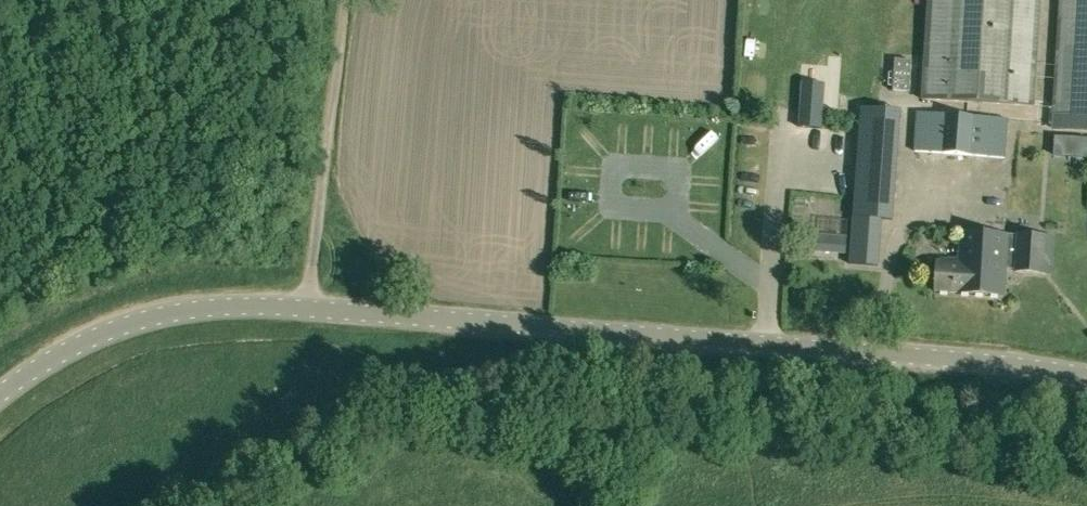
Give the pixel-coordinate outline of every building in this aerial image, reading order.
[(922,98),(1033,105),(1040,0),(928,0),(922,98)] [(1051,127),(1086,130),(1086,0),(1059,0),(1051,127)] [(893,91),(909,92),(912,60),(895,59),(893,91)] [(801,87),(798,126),(820,128),(823,89),(801,87)] [(852,217),(881,219),(891,219),(900,111),(861,107),(852,217)] [(1004,158),(1008,119),(917,111),(914,150),(1004,158)] [(877,266),(881,219),(852,217),(849,263),(877,266)] [(1045,275),(1048,238),(1018,236),(1018,237),(961,232),(959,260),(940,259),(939,261),(936,261),(934,291),(1003,296),(1005,270),(1015,270),(1015,272),(1045,275)]
